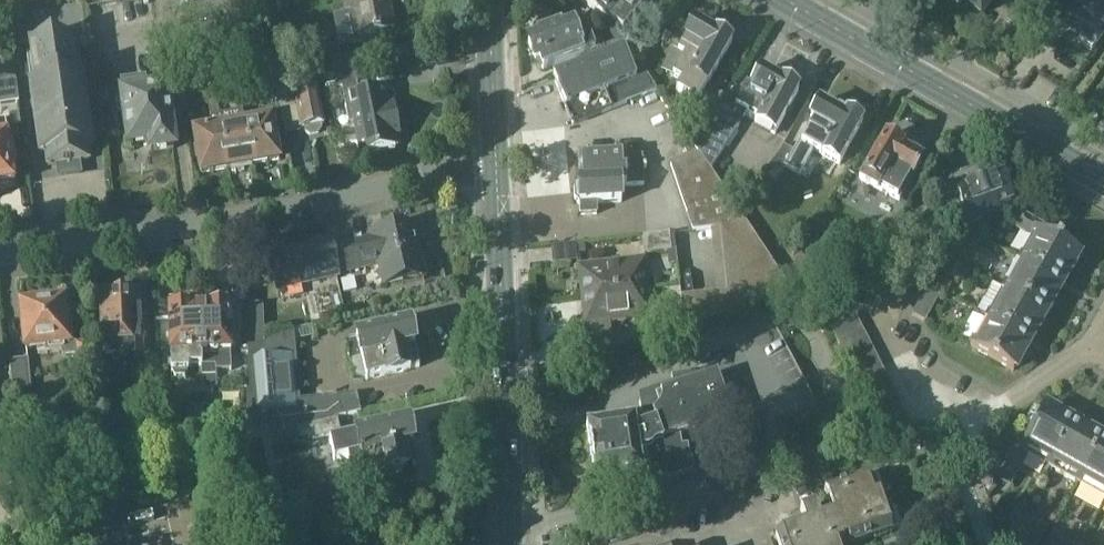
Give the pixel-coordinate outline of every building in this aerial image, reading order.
[(334,16),(341,47),(364,43),(362,36),(394,29),(390,14),(388,0),(341,0),(344,15),(334,16)] [(590,12),(599,0),(567,0),(572,4),(574,0),(590,12)] [(590,12),(607,24),(610,19),(623,29),(631,18),(632,19),(643,5),(646,7),(651,0),(599,0),(590,12)] [(981,14),(993,0),(964,0),(981,14)] [(1065,24),(1082,36),(1078,41),(1091,51),(1103,33),(1103,0),(1082,0),(1065,24)] [(20,2),(6,5),(8,21),(22,19),(20,2)] [(674,51),(663,70),(680,80),(674,90),(698,104),(711,112),(718,101),(723,93),(709,84),(732,43),(730,37),(720,31),(716,33),(711,31),(717,21),(704,13),(698,24),(695,22),(678,53),(674,51)] [(543,69),(559,63),(595,50),(587,29),(580,32),(579,30),(568,34),(561,17),(535,26),(532,32),(535,40),(529,42),(536,61),(540,60),(543,69)] [(68,34),(49,37),(68,163),(89,160),(87,146),(93,145),(93,143),(91,143),(81,77),(84,77),(84,74),(81,75),(77,47),(92,45),(90,30),(68,34)] [(68,163),(49,37),(30,39),(33,54),(27,55),(31,82),(29,82),(29,84),(32,84),(42,151),(39,151),(39,153),(47,152),(49,166),(68,163)] [(573,125),(604,112),(656,90),(646,73),(636,77),(624,48),(554,77),(573,125)] [(238,87),(239,93),(260,88),(261,91),(276,88),(268,67),(235,74),(238,87)] [(7,78),(14,76),(12,68),(0,70),(0,79),(3,79),(7,78)] [(691,142),(713,174),(722,159),(717,156),(746,110),(756,116),(753,121),(757,124),(775,134),(799,91),(798,90),(797,84),(788,79),(781,81),(780,81),(762,71),(753,86),(748,83),(732,110),(718,101),(711,112),(691,142)] [(174,148),(167,88),(166,88),(164,76),(163,72),(154,73),(156,90),(147,91),(146,78),(121,82),(122,94),(121,94),(122,101),(116,102),(117,113),(125,112),(129,145),(150,143),(151,152),(174,148)] [(367,79),(356,81),(355,77),(339,80),(338,74),(323,77),(326,92),(342,88),(349,123),(354,122),(361,154),(396,147),(395,142),(401,141),(392,99),(387,100),(385,87),(370,90),(367,79)] [(287,129),(305,126),(306,132),(312,134),(319,133),(323,127),(321,123),(325,122),(317,78),(293,83),(294,85),(279,88),(287,129)] [(19,102),(16,81),(0,83),(0,105),(19,102)] [(239,93),(238,87),(231,89),(233,100),(240,99),(239,93)] [(791,155),(781,148),(771,165),(781,172),(785,166),(799,174),(813,148),(820,152),(819,153),(840,165),(869,111),(852,101),(844,114),(839,111),(838,112),(820,102),(810,120),(813,122),(801,143),(798,141),(791,155)] [(235,123),(225,125),(225,126),(223,126),(230,168),(233,171),(245,169),(246,165),(253,164),(246,123),(247,122),(247,121),(245,122),(243,112),(233,114),(235,123)] [(246,123),(253,164),(280,159),(272,117),(247,121),(247,122),(246,123)] [(15,184),(13,169),(15,169),(12,147),(10,147),(6,121),(0,122),(0,186),(15,184)] [(202,173),(230,168),(223,126),(225,126),(225,125),(195,131),(202,173)] [(903,147),(885,136),(861,180),(900,201),(913,177),(922,160),(920,159),(924,152),(923,147),(915,142),(910,144),(906,151),(902,149),(903,147)] [(685,330),(792,291),(713,174),(691,142),(684,145),(687,154),(667,162),(692,232),(720,229),(725,289),(681,295),(684,320),(685,330)] [(581,215),(597,214),(597,203),(621,202),(620,186),(643,185),(642,167),(645,167),(645,164),(642,164),(642,156),(625,157),(625,152),(578,155),(580,182),(578,182),(578,183),(575,186),(574,186),(575,200),(579,204),(580,204),(581,215)] [(1010,196),(1003,177),(998,179),(996,173),(983,166),(950,178),(946,192),(948,198),(945,199),(956,231),(999,216),(996,209),(1011,204),(1009,197),(1010,196)] [(1029,236),(1003,285),(1047,310),(1049,306),(1052,306),(1056,299),(1055,296),(1072,266),(1075,265),(1079,259),(1077,255),(1080,251),(1055,237),(1058,231),(1022,211),(1013,227),(1029,236)] [(866,254),(879,262),(880,260),(880,258),(898,227),(885,219),(866,254)] [(374,237),(352,242),(358,269),(380,264),(384,283),(423,274),(412,225),(373,234),(374,237)] [(882,261),(902,254),(913,235),(898,227),(880,258),(880,260),(882,261)] [(675,231),(643,235),(646,253),(677,249),(675,231)] [(949,250),(962,257),(968,248),(954,240),(949,250)] [(358,269),(352,242),(331,247),(330,241),(271,254),(279,288),(337,275),(337,273),(358,269)] [(949,250),(943,259),(957,267),(962,257),(949,250)] [(578,266),(582,297),(649,288),(645,258),(578,266)] [(957,267),(943,259),(938,269),(952,277),(957,267)] [(928,289),(940,295),(949,281),(937,274),(928,289)] [(1045,313),(1047,310),(1003,285),(975,338),(970,346),(1014,371),(1019,363),(1020,362),(1023,358),(1022,355),(1039,324),(1043,323),(1046,317),(1045,313)] [(649,288),(582,297),(585,326),(652,318),(649,288)] [(824,314),(849,302),(842,289),(817,301),(824,314)] [(928,289),(920,301),(933,308),(940,295),(928,289)] [(101,297),(105,359),(143,358),(139,296),(121,297),(120,292),(104,294),(104,297),(101,297)] [(218,371),(248,370),(248,353),(231,354),(230,308),(229,308),(228,299),(209,299),(209,309),(208,309),(208,312),(199,312),(201,367),(202,387),(202,407),(214,407),(214,389),(218,389),(218,371)] [(21,305),(26,349),(71,344),(66,300),(40,303),(38,300),(28,301),(26,305),(21,305)] [(189,368),(201,367),(199,312),(191,312),(190,310),(189,300),(171,301),(171,310),(170,310),(171,359),(169,361),(169,367),(172,369),(172,372),(176,378),(185,378),(189,372),(189,368)] [(920,301),(917,306),(913,314),(925,321),(930,313),(933,308),(920,301)] [(830,327),(855,315),(849,302),(824,314),(830,327)] [(855,315),(830,327),(836,339),(862,327),(855,315)] [(264,320),(248,321),(249,338),(265,336),(264,320)] [(411,369),(420,367),(410,324),(357,336),(357,340),(346,342),(355,381),(360,380),(361,382),(363,382),(362,379),(366,378),(367,381),(411,371),(411,369)] [(249,338),(248,353),(248,370),(247,434),(269,432),(269,433),(298,427),(338,418),(362,412),(358,394),(302,399),(297,339),(314,335),(313,326),(296,330),(296,332),(265,336),(249,338)] [(728,381),(734,415),(809,389),(778,327),(694,356),(699,371),(703,371),(705,378),(718,373),(721,382),(728,381)] [(843,352),(868,340),(862,327),(836,339),(843,352)] [(868,340),(843,352),(849,365),(874,352),(868,340)] [(78,344),(79,376),(90,375),(89,343),(78,344)] [(856,377),(881,365),(874,352),(849,365),(856,377)] [(10,361),(13,392),(32,391),(29,359),(10,361)] [(140,360),(142,406),(160,405),(157,359),(140,360)] [(881,365),(856,377),(862,389),(887,377),(881,365)] [(703,371),(699,371),(672,375),(673,382),(647,391),(649,395),(643,402),(641,402),(640,402),(644,425),(636,428),(635,418),(587,425),(595,478),(643,471),(643,469),(642,469),(641,460),(648,459),(648,461),(647,461),(650,476),(682,475),(685,474),(685,473),(689,471),(694,468),(688,452),(684,453),(681,434),(694,429),(695,432),(735,426),(734,415),(728,381),(721,382),(718,373),(705,378),(703,371)] [(868,402),(893,389),(887,377),(862,389),(868,402)] [(188,407),(202,407),(202,387),(188,387),(188,407)] [(1027,454),(1078,483),(1103,440),(1099,438),(1100,433),(1094,430),(1090,433),(1059,415),(1058,410),(1052,406),(1048,409),(1045,407),(1030,432),(1024,429),(997,477),(1010,485),(1027,454)] [(338,418),(298,427),(301,442),(341,432),(338,418)] [(410,467),(417,465),(413,444),(409,422),(356,432),(356,434),(332,438),(336,459),(348,456),(352,474),(364,472),(364,477),(410,468),(410,467)] [(301,442),(298,427),(269,433),(273,449),(301,442)] [(1103,440),(1078,483),(1103,497),(1103,441),(1103,440)] [(776,534),(780,544),(844,544),(843,541),(848,539),(851,544),(854,544),(893,531),(904,527),(895,505),(885,509),(880,494),(885,492),(879,472),(867,476),(825,490),(831,507),(834,514),(821,519),(816,505),(801,510),(806,524),(793,528),(776,534)] [(652,507),(656,519),(673,513),(668,501),(652,507)] [(1028,544),(1038,544),(1048,527),(1041,523),(1028,544)] [(1061,535),(1053,530),(1045,544),(1055,544),(1061,535)] [(1061,535),(1055,544),(1072,544),(1074,542),(1061,535)]
